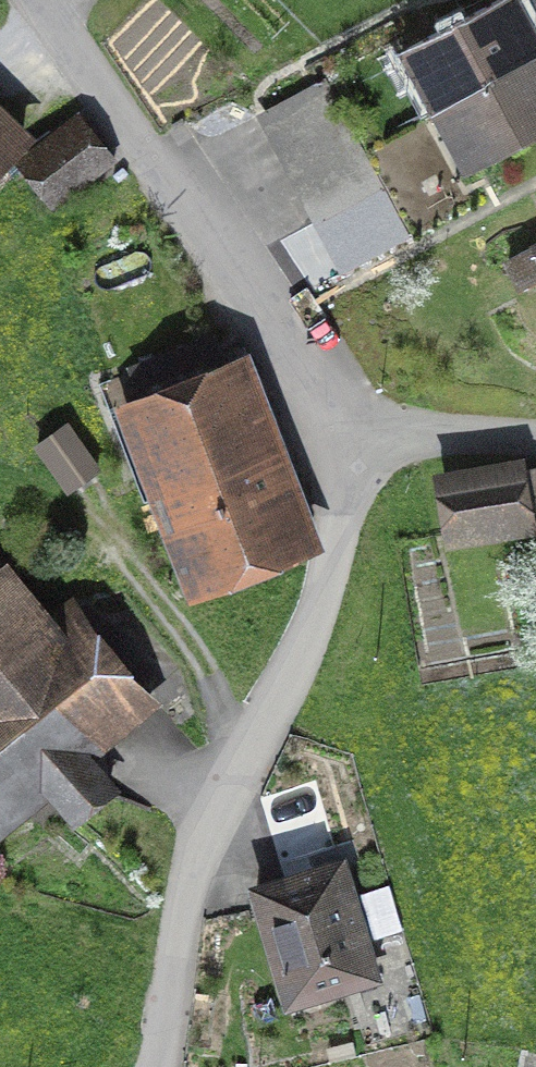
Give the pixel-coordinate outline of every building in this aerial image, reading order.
[(434,114),(535,60),(535,30),(520,0),(519,0),(406,61),(434,114)] [(434,114),(470,181),(535,146),(535,60),(434,114)] [(330,84),(271,113),(284,140),(343,109),(330,84)] [(33,141),(0,106),(0,178),(33,141)] [(358,139),(343,109),(284,140),(300,170),(358,139)] [(34,161),(59,193),(101,161),(76,128),(34,161)] [(408,238),(358,139),(300,170),(347,272),(408,238)] [(527,254),(535,269),(535,249),(527,254)] [(318,547),(249,352),(113,400),(185,593),(318,547)] [(69,425),(34,448),(68,495),(99,469),(69,425)] [(458,483),(470,551),(535,539),(535,469),(458,483)] [(9,563),(0,571),(0,852),(52,808),(73,832),(119,793),(95,765),(164,707),(71,598),(52,614),(9,563)] [(384,990),(348,861),(248,889),(283,1018),(384,990)] [(429,1013),(419,981),(398,988),(409,1020),(429,1013)]
